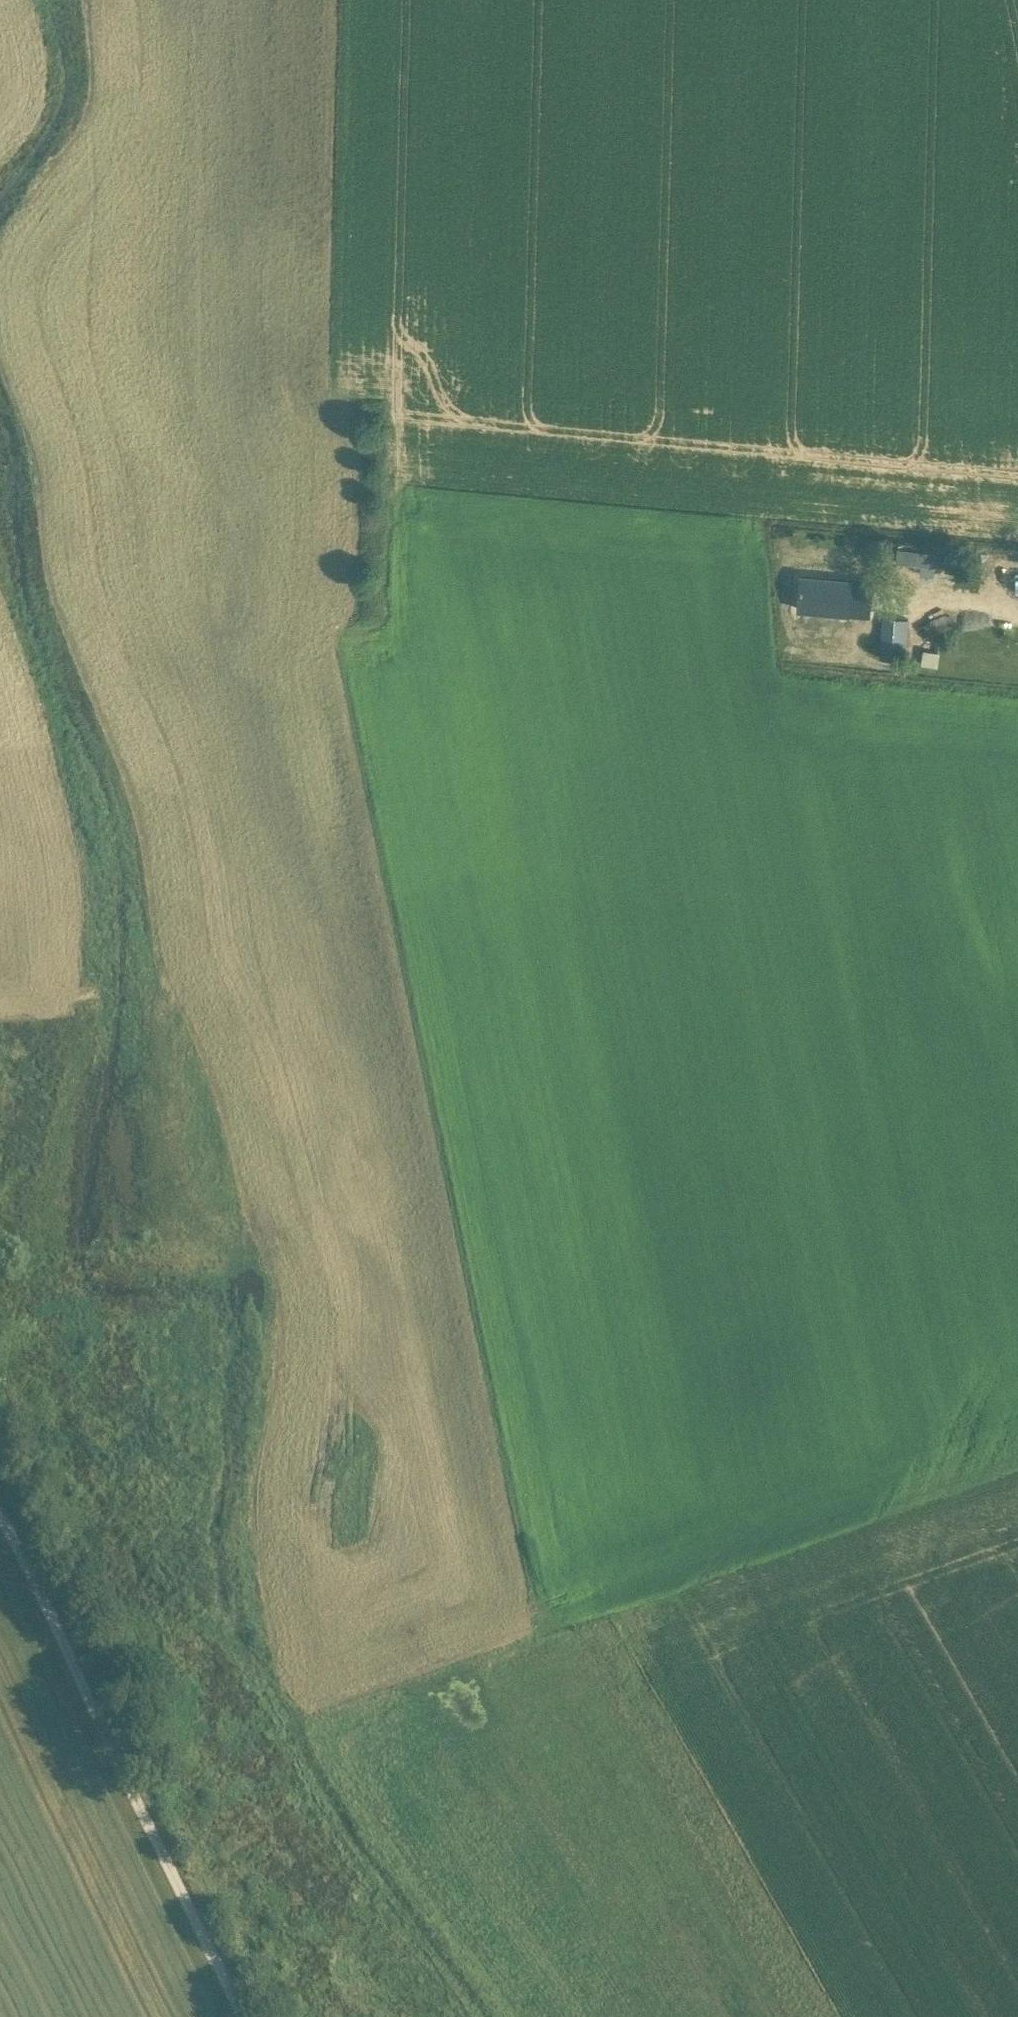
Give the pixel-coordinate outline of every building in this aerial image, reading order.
[(938,550),(897,546),(896,561),(937,565),(938,550)] [(801,609),(879,615),(881,581),(803,575),(801,609)] [(932,641),(957,630),(949,613),(947,614),(946,611),(930,618),(931,621),(924,624),(932,641)] [(879,657),(904,659),(908,616),(882,613),(879,657)]
